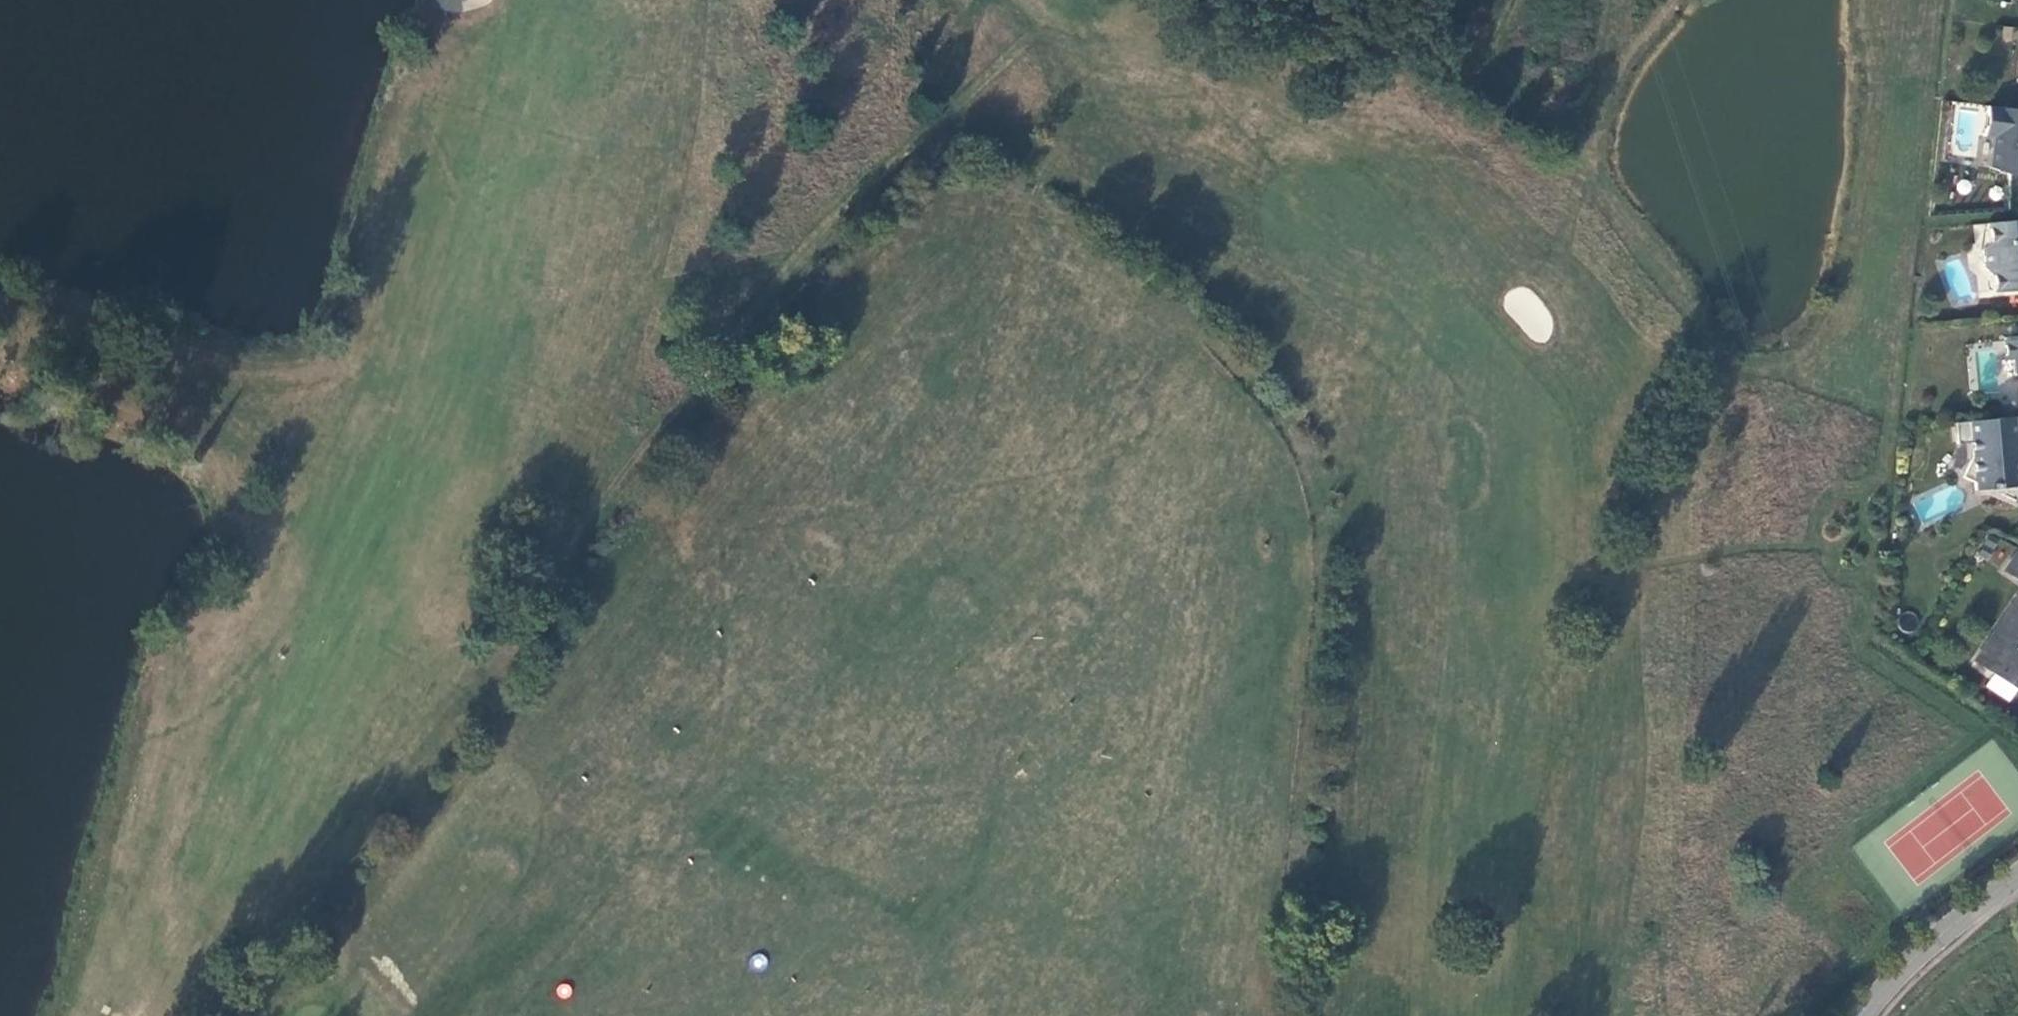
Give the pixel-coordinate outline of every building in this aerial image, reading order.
[(1988,107),(1984,136),(1994,137),(1990,168),(2011,176),(2017,175),(2017,110),(1988,107)] [(1987,223),(1989,242),(1983,250),(1985,269),(1992,275),(1994,292),(2017,290),(2017,220),(1987,223)] [(2005,340),(2007,359),(2013,359),(2015,374),(2017,377),(2017,339),(2005,340)] [(1954,422),(1957,444),(1970,443),(1972,457),(1963,477),(1974,483),(1975,490),(1989,489),(2015,501),(2017,495),(2017,460),(2013,460),(2010,417),(1954,422)] [(2014,417),(2010,417),(2013,460),(2017,460),(2016,442),(2017,442),(2017,417),(2014,417)] [(2005,571),(2017,580),(2017,552),(2005,571)] [(1974,662),(2017,691),(2017,596),(1974,662)]
